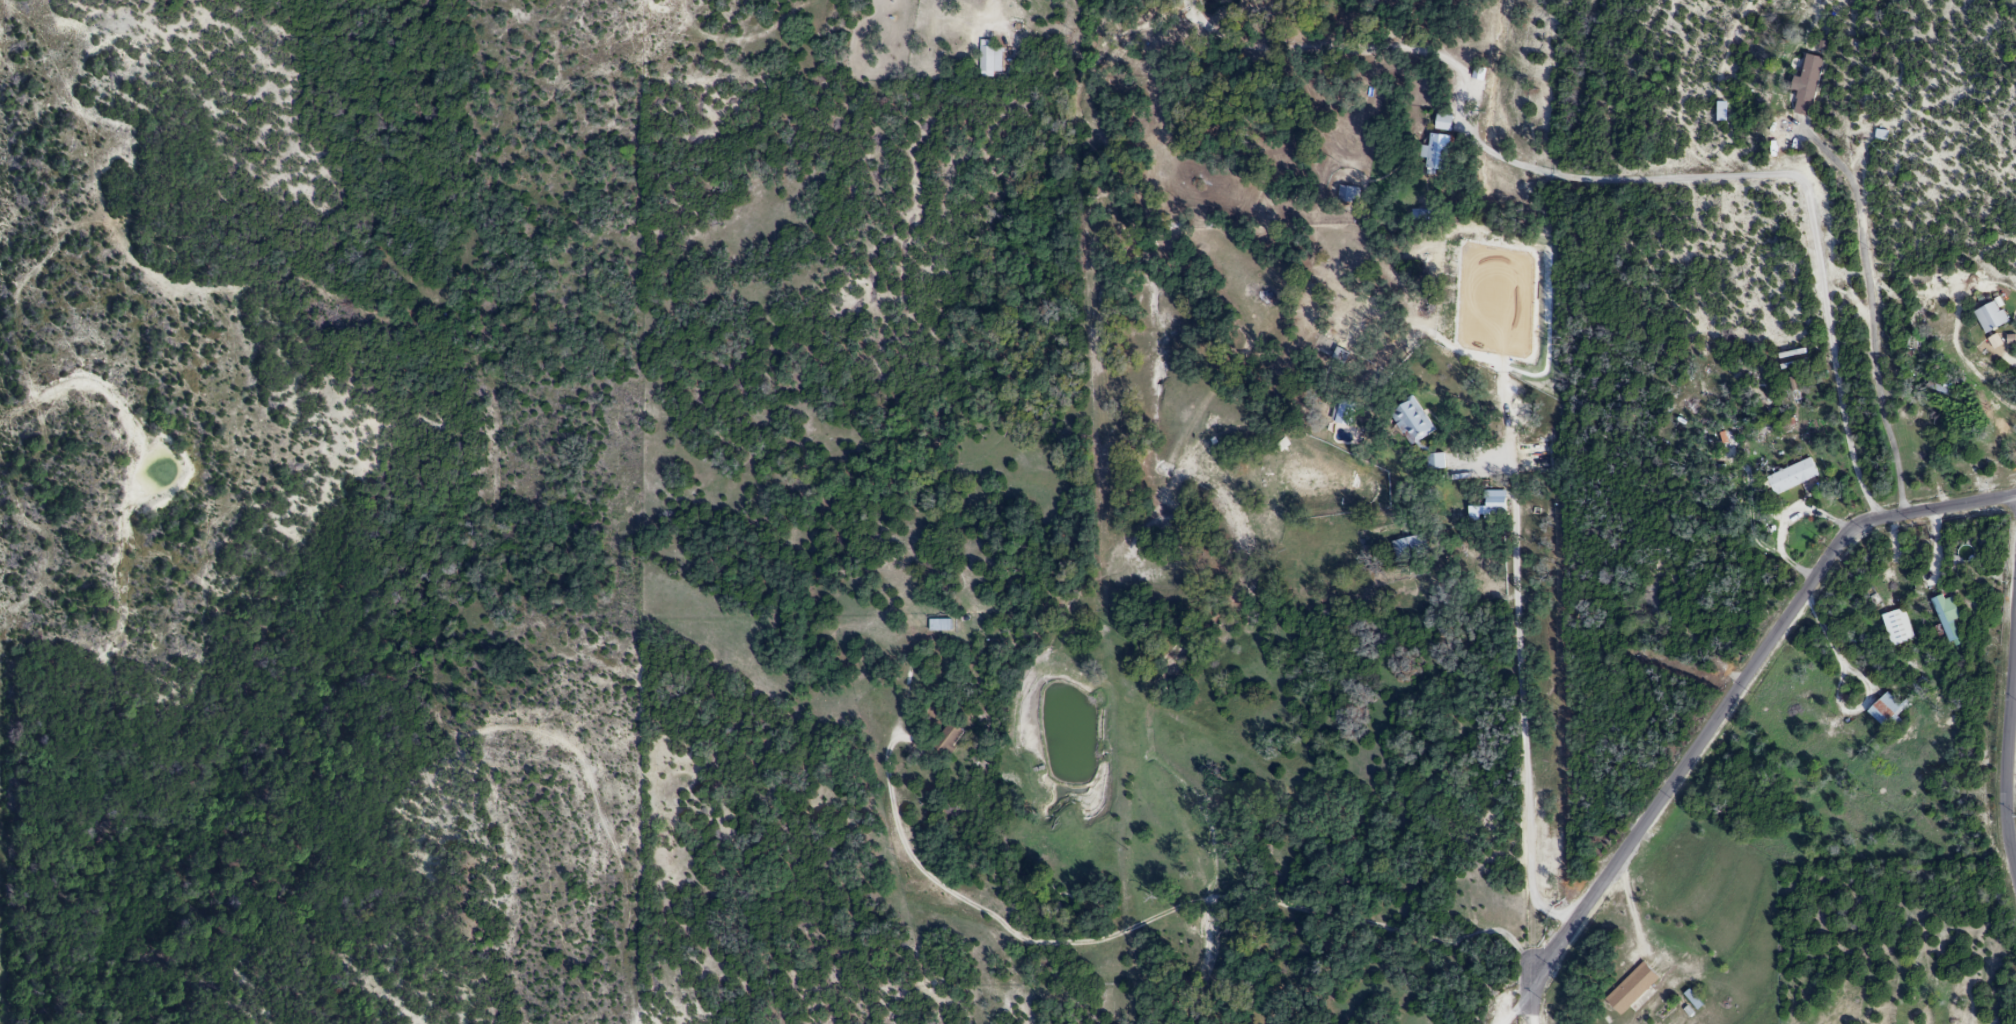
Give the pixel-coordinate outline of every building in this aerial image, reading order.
[(1000,43),(979,43),(979,77),(1000,77),(1000,43)] [(1822,60),(1805,56),(1800,80),(1793,79),(1790,92),(1798,93),(1794,116),(1811,119),(1822,60)] [(1434,131),(1450,134),(1452,119),(1436,116),(1434,131)] [(1420,175),(1443,178),(1449,138),(1426,134),(1420,175)] [(1336,201),(1357,206),(1361,192),(1340,187),(1336,201)] [(1435,431),(1414,398),(1389,413),(1410,447),(1435,431)] [(1353,401),(1333,401),(1333,426),(1353,426),(1353,401)] [(1766,479),(1774,498),(1818,480),(1810,461),(1766,479)] [(1505,519),(1506,493),(1487,492),(1487,509),(1478,509),(1478,519),(1505,519)] [(1393,543),(1398,562),(1425,556),(1421,537),(1393,543)] [(1951,598),(1943,600),(1941,596),(1930,600),(1949,648),(1961,644),(1952,621),(1959,618),(1951,598)] [(1913,641),(1903,609),(1881,616),(1890,648),(1913,641)] [(949,622),(928,622),(928,633),(949,633),(949,622)] [(1897,718),(1905,709),(1886,692),(1866,714),(1891,736),(1903,723),(1897,718)] [(930,746),(943,757),(963,734),(951,723),(930,746)] [(1603,1001),(1619,1018),(1658,979),(1641,963),(1603,1001)]
